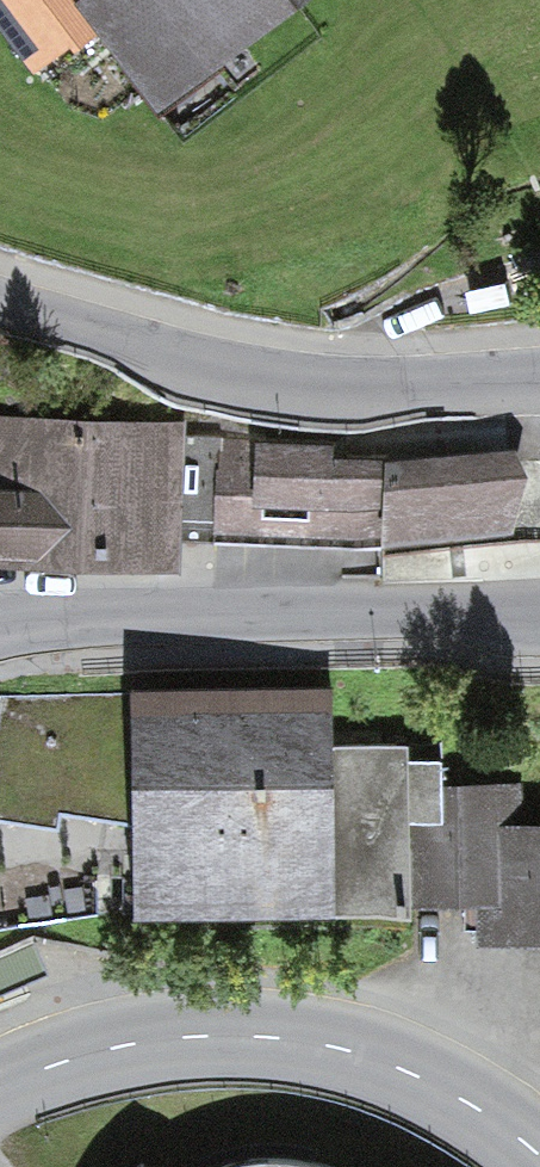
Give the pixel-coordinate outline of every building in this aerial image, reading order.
[(73,0),(0,0),(0,15),(32,57),(86,16),(73,0)] [(266,0),(109,0),(98,9),(154,84),(207,44),(266,0)] [(7,543),(22,567),(136,571),(137,545),(159,546),(160,508),(218,511),(221,436),(166,428),(10,424),(0,424),(0,544),(7,543)] [(385,544),(385,537),(389,461),(334,458),(319,445),(258,443),(258,439),(221,436),(218,511),(216,535),(258,538),(260,508),(282,509),(281,523),(310,524),(323,538),(348,539),(348,543),(385,544)] [(389,461),(385,537),(385,544),(539,531),(539,459),(508,460),(389,461)] [(0,697),(0,807),(52,815),(54,798),(151,814),(153,908),(404,904),(404,887),(490,886),(491,925),(539,924),(539,834),(510,835),(510,795),(442,796),(442,758),(407,758),(408,783),(384,784),(383,743),(333,744),(332,690),(0,697)] [(52,975),(36,940),(0,955),(0,998),(52,975)] [(302,1158),(266,1155),(221,1164),(215,1166),(331,1166),(302,1158)]
